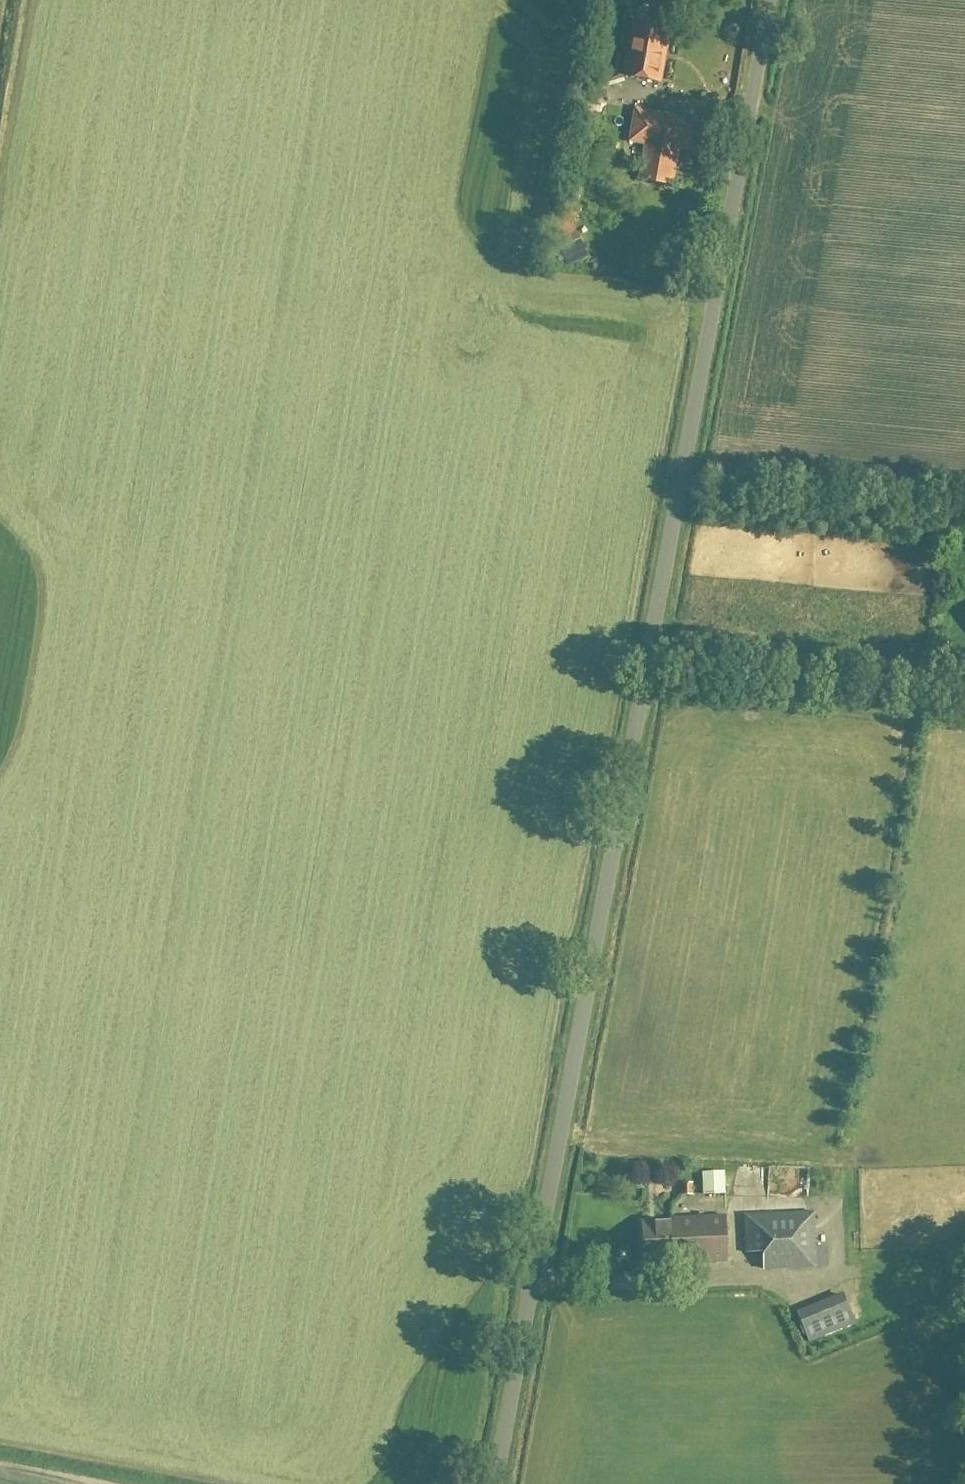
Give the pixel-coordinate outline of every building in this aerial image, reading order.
[(658,82),(668,29),(633,23),(623,76),(658,82)] [(635,110),(629,142),(645,145),(639,180),(671,186),(677,150),(688,152),(694,121),(635,110)] [(584,252),(574,234),(556,243),(566,261),(584,252)] [(727,1187),(720,1169),(702,1176),(709,1194),(727,1187)] [(691,1185),(681,1185),(681,1197),(691,1197),(691,1185)] [(813,1214),(744,1217),(745,1255),(762,1254),(763,1271),(816,1268),(827,1268),(826,1251),(815,1251),(813,1214)] [(679,1264),(727,1262),(726,1218),(669,1220),(669,1222),(643,1223),(644,1264),(671,1263),(672,1265),(679,1264)]
